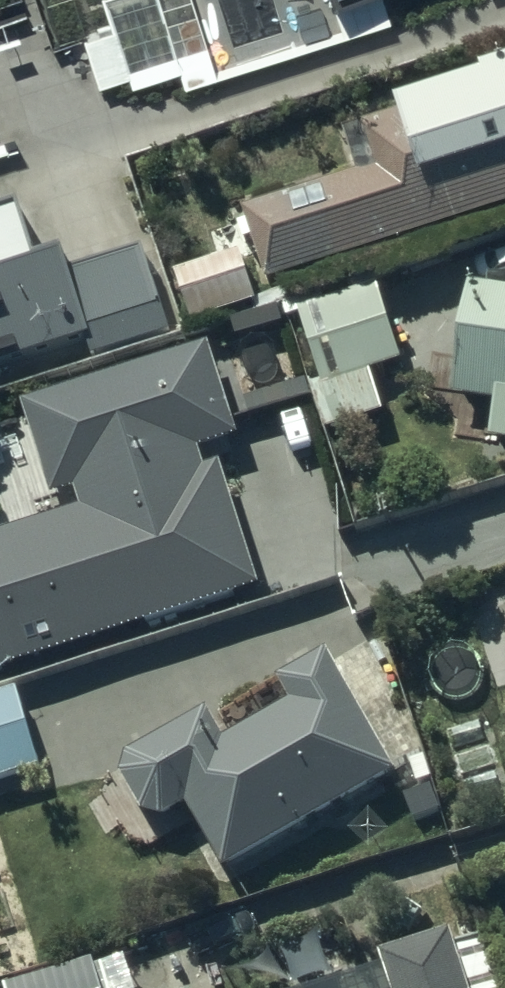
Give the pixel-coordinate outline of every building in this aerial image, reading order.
[(390,107),(406,159),(386,165),(374,126),(340,137),(353,177),(240,212),(263,283),(504,207),(504,71),(390,107)] [(82,341),(88,359),(165,334),(139,251),(67,273),(59,250),(29,259),(13,208),(0,212),(0,366),(82,341)] [(236,250),(168,273),(185,325),(253,302),(236,250)] [(374,281),(290,308),(316,389),(308,392),(321,432),(380,413),(367,373),(401,362),(374,281)] [(456,404),(456,405),(456,406),(456,407),(456,408),(456,409),(457,410),(457,411),(458,412),(459,413),(459,414),(460,415),(461,415),(462,416),(463,416),(464,417),(465,417),(466,417),(467,418),(468,418),(470,418),(471,417),(472,417),(473,417),(474,416),(475,416),(476,415),(477,415),(478,414),(478,413),(479,412),(480,411),(480,410),(480,409),(481,408),(481,407),(481,406),(481,405),(481,404),(492,405),(487,441),(504,444),(504,292),(464,286),(448,399),(456,400),(456,402),(456,403),(456,404)] [(262,593),(222,471),(207,475),(199,453),(240,440),(211,350),(25,410),(55,502),(79,494),(84,511),(0,538),(0,678),(262,593)] [(143,827),(181,806),(220,875),(390,778),(321,655),(275,680),(287,702),(222,739),(206,712),(109,767),(143,827)] [(0,694),(0,777),(35,767),(12,691),(0,694)] [(448,931),(375,954),(379,967),(315,987),(466,987),(448,931)] [(0,987),(98,987),(90,960),(0,987)]
